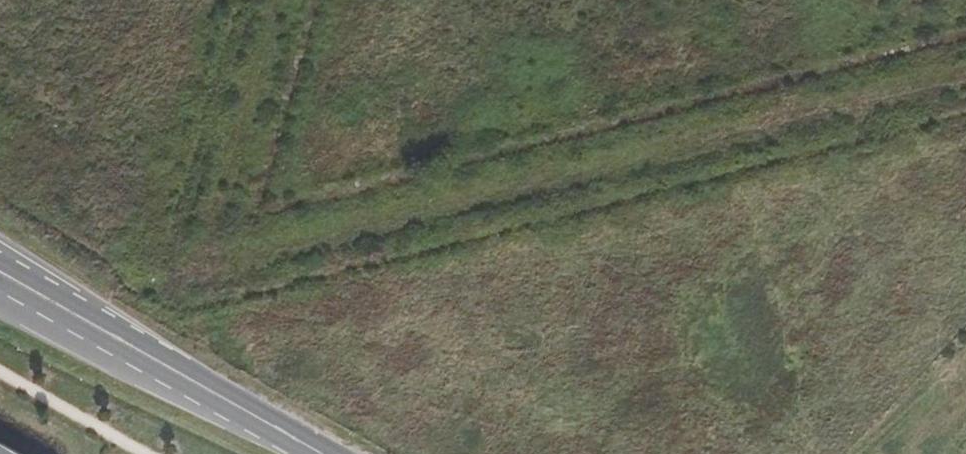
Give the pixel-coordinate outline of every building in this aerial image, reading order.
[(0,444),(0,453),(19,453),(0,444)]
